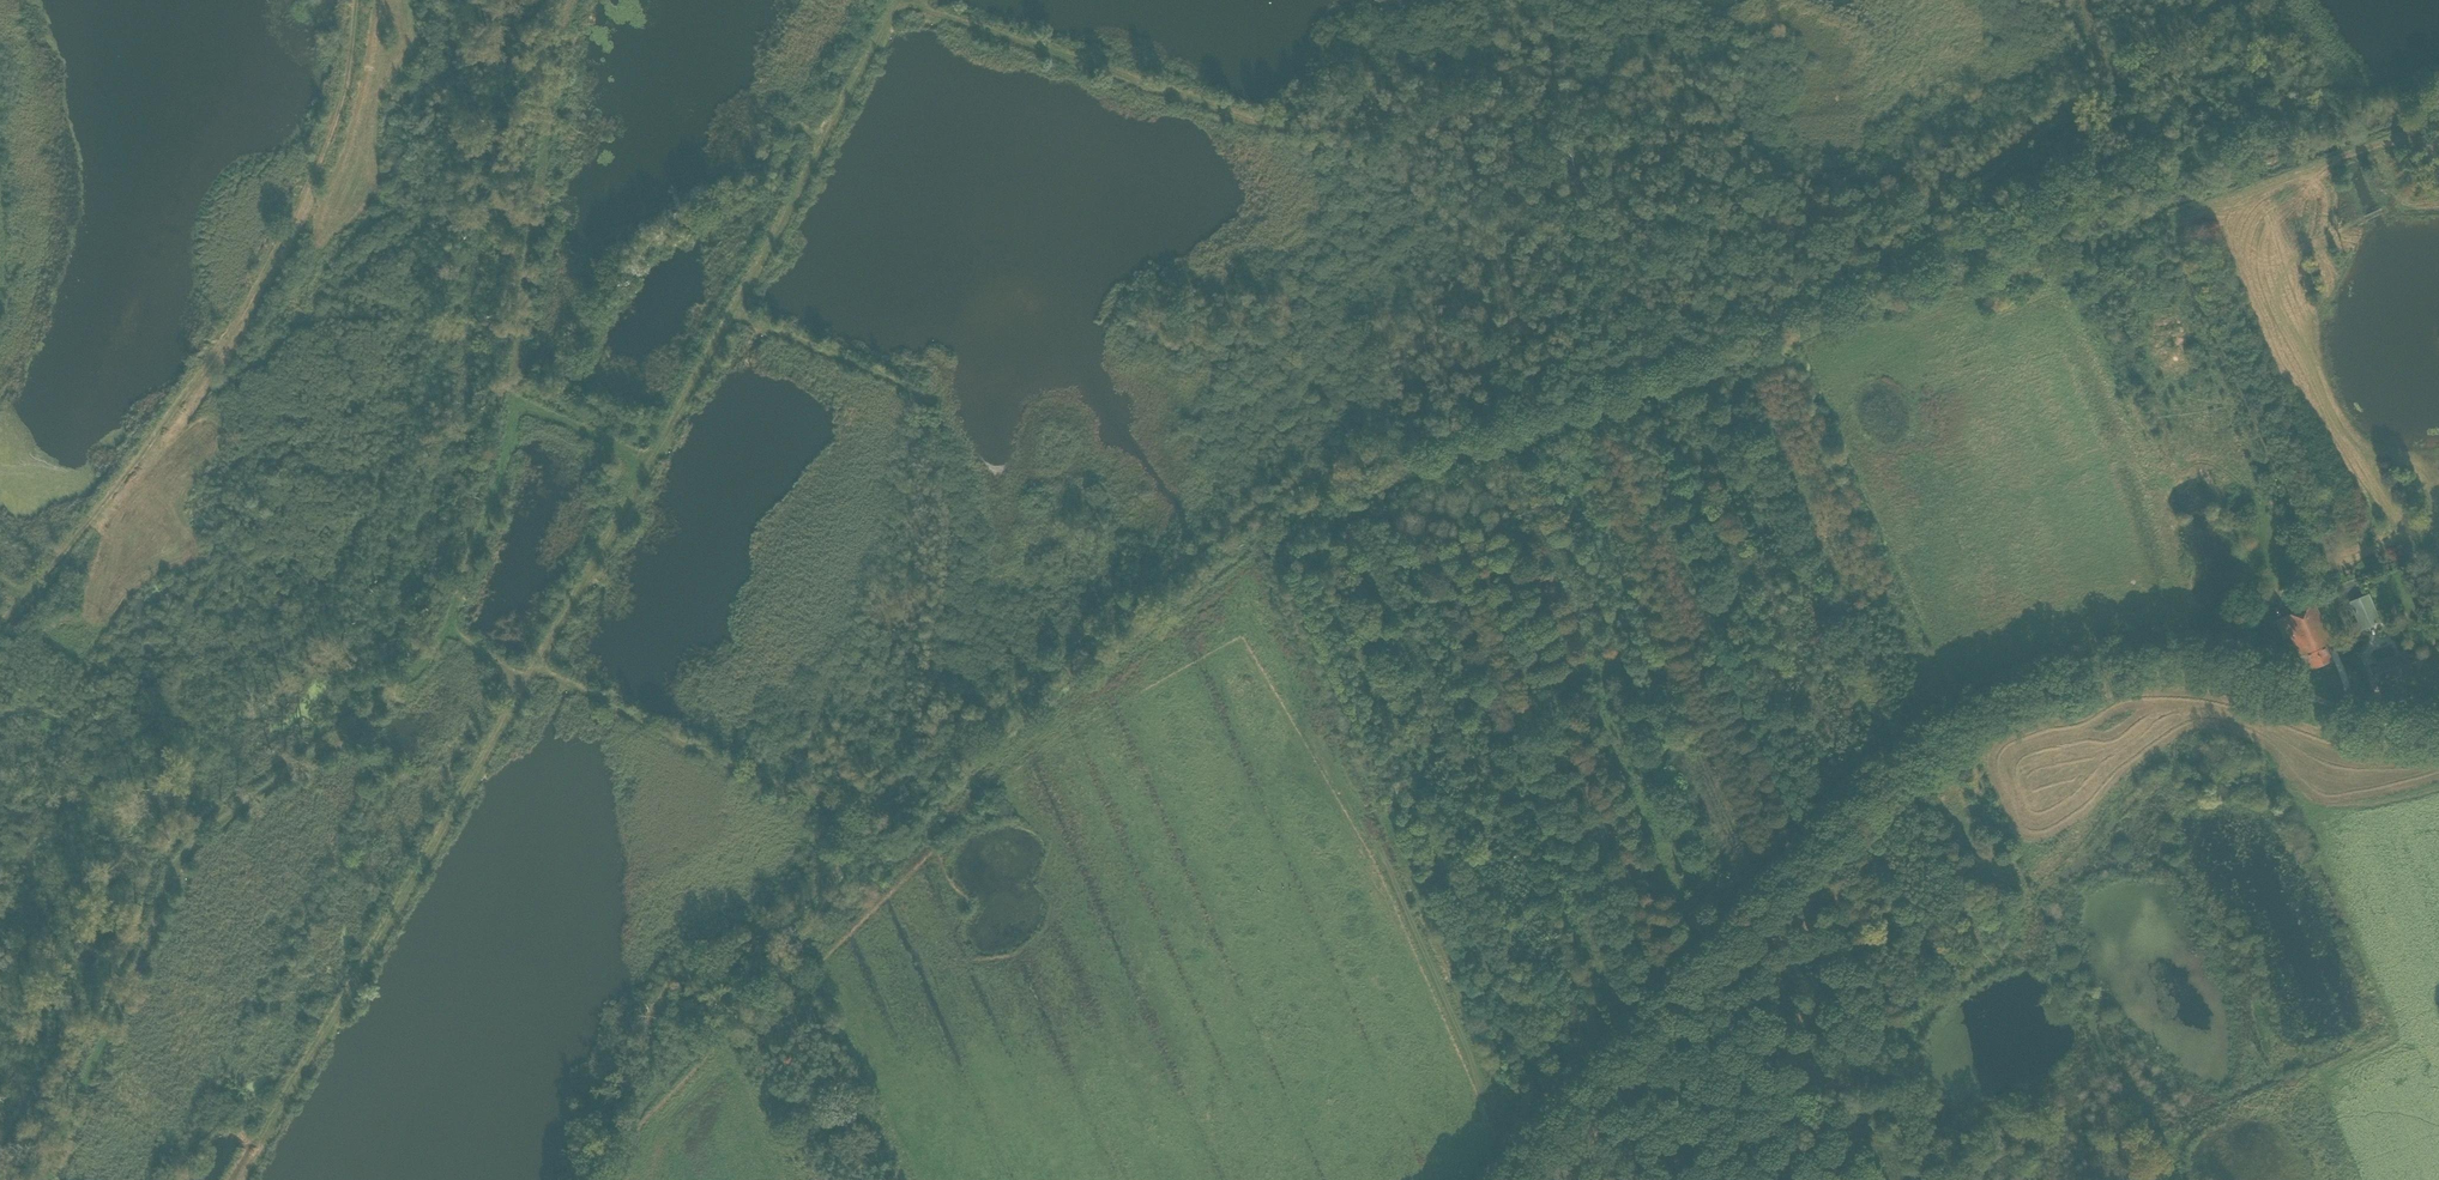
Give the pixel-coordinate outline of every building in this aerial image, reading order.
[(2361,630),(2380,622),(2368,594),(2350,602),(2361,630)] [(2332,642),(2315,603),(2275,620),(2284,639),(2291,636),(2299,656),(2305,653),(2312,669),(2331,661),(2325,645),(2332,642)] [(2402,680),(2420,674),(2414,655),(2408,656),(2408,654),(2377,663),(2382,681),(2401,676),(2402,680)]
